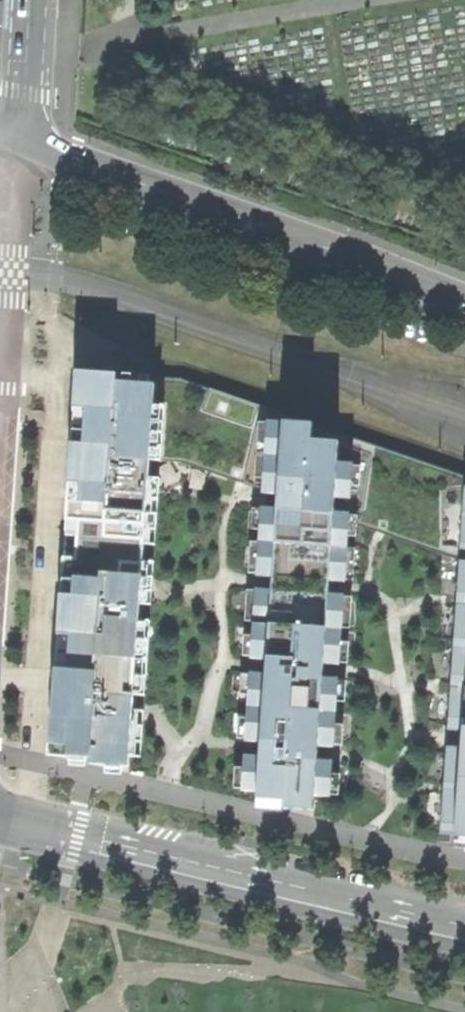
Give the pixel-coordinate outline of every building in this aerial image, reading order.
[(358,440),(342,434),(285,415),(268,409),(182,379),(155,378),(76,371),(50,755),(90,758),(89,764),(129,767),(132,718),(133,707),(134,702),(141,600),(141,585),(142,575),(148,493),(148,484),(149,473),(150,462),(182,463),(263,492),(282,494),(278,506),(264,505),(257,574),(273,575),(273,581),(272,586),(256,585),(252,656),(268,657),(267,664),(266,670),(250,669),(246,740),(261,741),(261,746),(261,752),(244,752),(242,791),(260,791),(260,797),(288,802),(317,804),(318,793),(333,794),(335,760),(320,759),(321,752),(321,743),(337,744),(340,677),(325,676),(326,670),(327,663),(342,664),(346,593),(331,592),(331,586),(332,579),(347,581),(348,565),(351,522),(373,529),(379,531),(387,534),(444,553),(462,559),(459,604),(456,641),(456,647),(450,728),(462,729),(462,736),(461,744),(449,744),(446,783),(446,791),(443,826),(443,831),(457,831),(459,831),(459,836),(464,836),(464,476),(358,440)]
